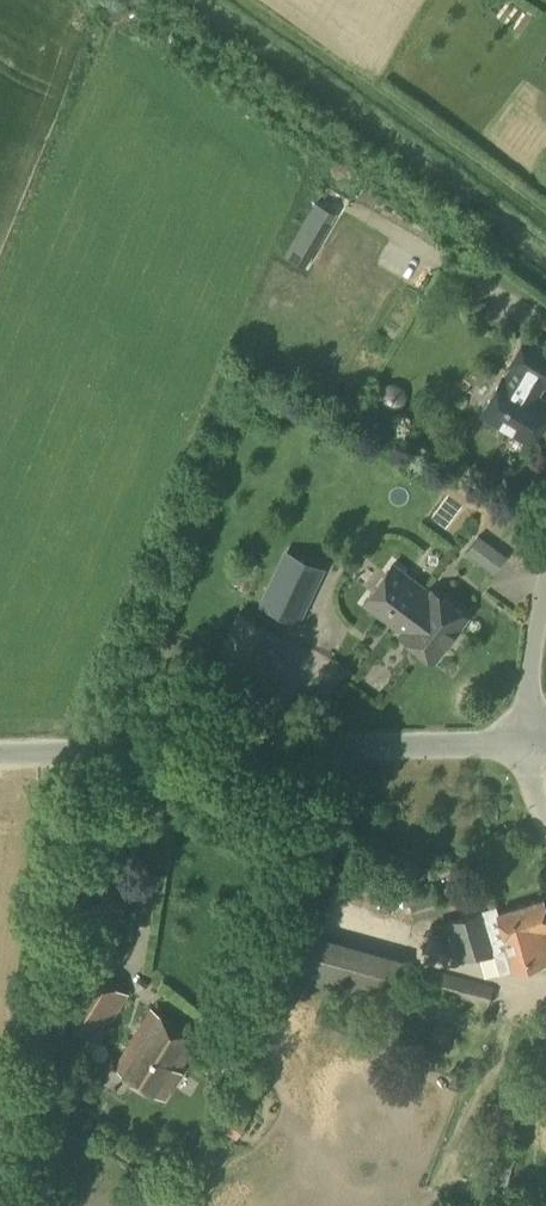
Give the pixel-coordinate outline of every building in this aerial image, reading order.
[(545,384),(545,351),(526,339),(511,364),(514,366),(506,378),(503,376),(481,413),(531,443),(545,417),(545,402),(536,396),(543,383),(545,385),(545,384)] [(362,390),(348,384),(340,400),(354,407),(362,390)] [(495,574),(507,557),(479,536),(466,553),(495,574)] [(300,624),(314,594),(301,588),(313,562),(285,549),(259,604),(300,624)] [(408,611),(424,590),(417,585),(417,584),(393,566),(364,605),(395,628),(400,622),(398,621),(407,610),(408,611)] [(430,595),(424,590),(408,611),(407,610),(398,621),(400,622),(395,628),(402,633),(400,636),(435,661),(468,617),(432,592),(430,595)] [(325,880),(346,879),(345,864),(324,865),(325,880)] [(367,882),(368,872),(355,871),(355,881),(367,882)] [(407,906),(407,892),(407,891),(407,878),(376,879),(377,907),(407,906)] [(407,891),(407,892),(415,920),(469,904),(463,883),(437,891),(434,883),(407,891)] [(506,947),(513,971),(535,964),(539,968),(545,966),(545,930),(545,929),(545,909),(543,901),(498,915),(506,947)] [(506,947),(498,915),(496,910),(446,925),(458,962),(506,947)] [(98,1045),(127,993),(83,968),(54,1020),(98,1045)] [(493,987),(438,972),(437,976),(422,972),(419,983),(434,987),(432,991),(488,1006),(493,987)] [(165,1099),(182,1073),(179,1071),(199,1040),(152,1011),(116,1068),(165,1099)] [(372,1033),(376,1019),(356,1014),(352,1027),(372,1033)]
